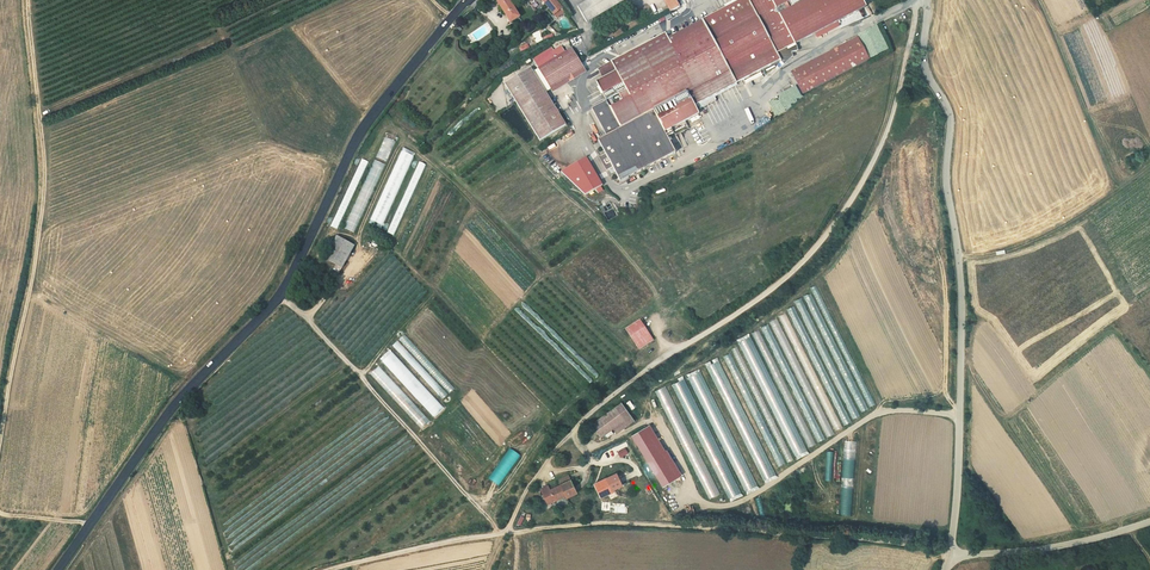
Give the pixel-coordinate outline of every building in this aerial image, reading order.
[(508,0),(495,0),(510,23),(519,17),(508,0)] [(541,17),(544,22),(560,10),(553,0),(541,0),(549,11),(541,17)] [(577,7),(586,23),(629,0),(590,0),(577,7)] [(861,0),(748,0),(751,6),(744,10),(708,29),(705,24),(670,43),(616,71),(611,61),(596,69),(602,80),(594,84),(604,102),(589,110),(604,137),(595,142),(602,154),(596,157),(603,171),(609,168),(617,183),(686,146),(678,131),(684,127),(682,122),(682,121),(697,113),(693,105),(781,58),(790,57),(790,51),(796,49),(793,43),(865,7),(861,0)] [(669,14),(679,8),(674,0),(661,0),(669,14)] [(751,6),(748,0),(742,0),(740,1),(744,10),(751,6)] [(703,20),(705,24),(708,29),(744,10),(740,1),(703,20)] [(555,20),(563,14),(561,11),(553,17),(555,20)] [(611,61),(616,71),(670,43),(665,33),(611,61)] [(833,48),(844,69),(866,57),(855,36),(833,48)] [(570,50),(565,53),(560,45),(553,49),(551,47),(531,58),(550,89),(582,69),(570,50)] [(803,63),(814,85),(844,69),(833,48),(803,63)] [(788,72),(799,93),(814,85),(803,63),(788,72)] [(528,67),(502,83),(537,140),(564,125),(528,67)] [(387,163),(397,138),(386,133),(375,158),(387,163)] [(382,229),(414,153),(401,148),(369,224),(382,229)] [(586,156),(560,172),(584,196),(595,189),(600,186),(601,185),(586,156)] [(355,159),(329,228),(339,232),(365,163),(355,159)] [(356,234),(383,164),(372,160),(345,230),(356,234)] [(418,162),(388,234),(394,236),(424,164),(418,162)] [(323,262),(340,272),(356,245),(339,235),(323,262)] [(639,324),(624,333),(637,353),(651,344),(639,324)] [(761,351),(764,350),(762,348),(766,346),(758,330),(752,333),(761,351)] [(442,399),(454,388),(404,334),(392,345),(442,399)] [(750,336),(738,342),(766,399),(771,397),(769,392),(775,389),(750,336)] [(445,410),(391,350),(381,360),(435,419),(445,410)] [(723,356),(738,388),(745,385),(730,353),(723,356)] [(369,373),(420,428),(429,420),(378,365),(369,373)] [(675,381),(724,500),(741,493),(753,488),(704,369),(687,376),(675,381)] [(657,389),(705,500),(716,495),(668,385),(657,389)] [(771,404),(792,457),(805,452),(788,412),(780,416),(775,403),(771,404)] [(616,432),(633,420),(622,404),(593,424),(601,437),(614,428),(616,432)] [(835,430),(842,427),(837,417),(831,420),(835,430)] [(827,436),(833,433),(827,421),(821,424),(827,436)] [(650,427),(633,437),(663,486),(680,476),(650,427)] [(803,434),(808,447),(814,444),(809,432),(803,434)] [(843,441),(841,515),(852,515),(854,441),(843,441)] [(519,456),(509,449),(489,478),(498,485),(519,456)] [(621,475),(601,484),(604,491),(601,492),(604,500),(615,495),(614,494),(626,488),(621,475)] [(570,499),(580,494),(574,481),(572,476),(563,480),(565,485),(553,490),(553,491),(556,500),(568,495),(570,499)] [(553,491),(553,490),(551,485),(544,488),(550,502),(556,500),(553,491)] [(570,499),(568,495),(556,500),(558,504),(570,499)]
